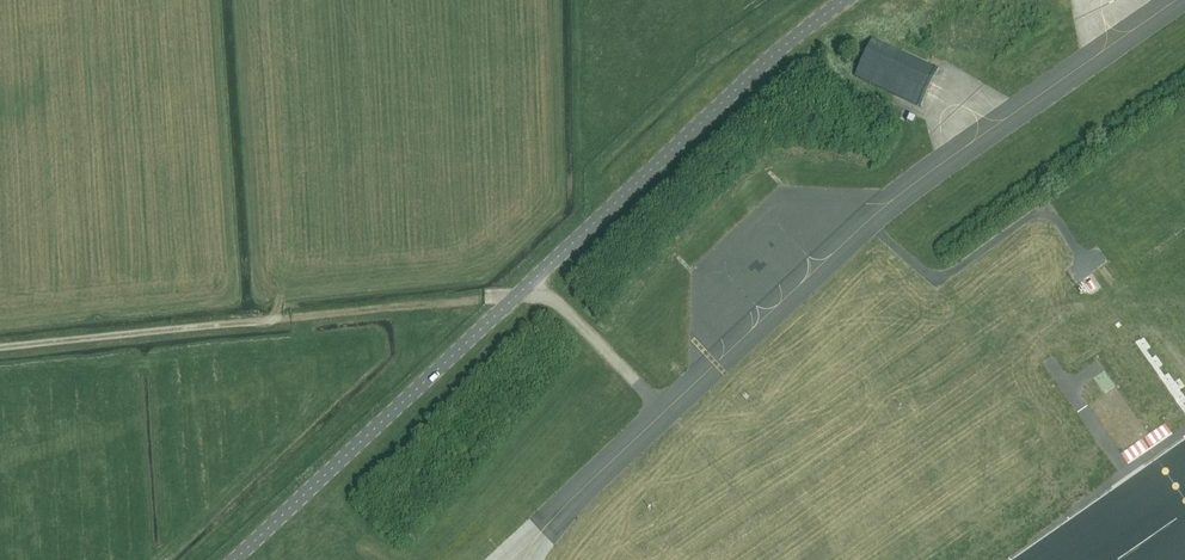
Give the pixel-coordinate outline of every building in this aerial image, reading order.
[(854,77),(895,96),(921,108),(938,70),(925,64),(922,63),(923,61),(920,60),(920,61),(871,39),(866,49),(859,46),(851,62),(859,66),(854,77)] [(909,115),(906,122),(912,125),(916,118),(909,115)]
